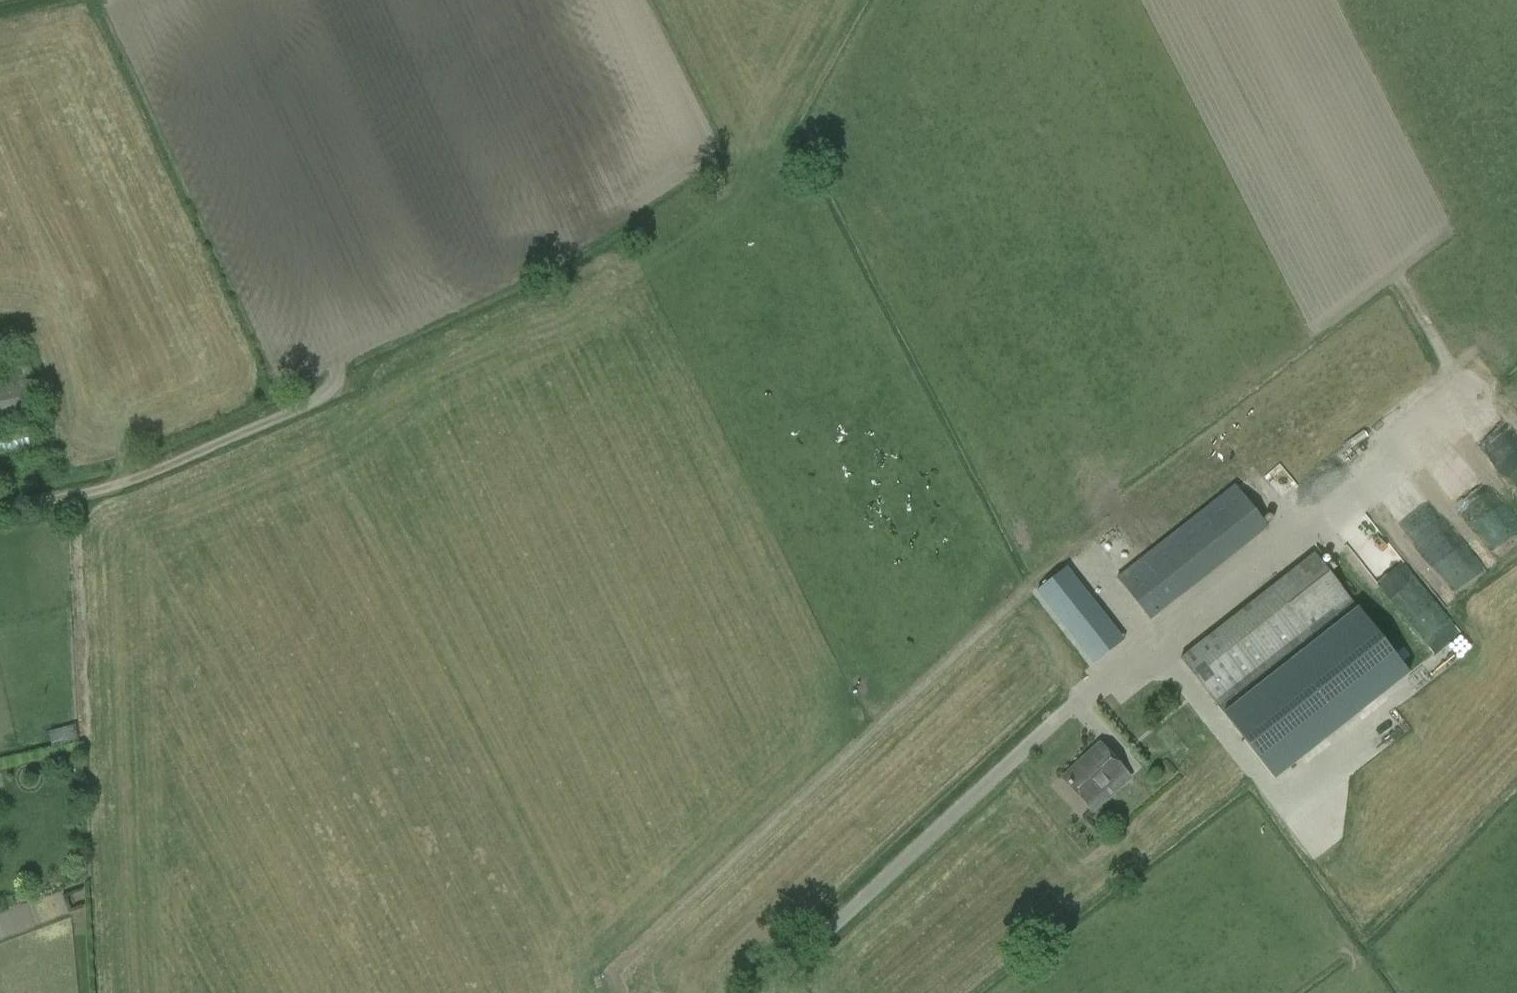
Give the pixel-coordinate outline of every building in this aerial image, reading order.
[(39,410),(31,367),(21,369),(22,375),(0,380),(2,386),(0,386),(0,419),(39,410)] [(39,425),(2,428),(4,449),(41,446),(39,425)] [(1516,482),(1516,445),(1499,460),(1516,482)] [(1142,560),(1116,580),(1128,594),(1136,605),(1148,620),(1181,594),(1175,586),(1260,518),(1254,511),(1235,486),(1157,548),(1142,560)] [(1359,500),(1335,518),(1413,624),(1447,599),(1406,544),(1397,551),(1359,500)] [(1314,554),(1180,660),(1192,676),(1216,706),(1351,601),(1326,570),(1314,554)] [(1065,569),(1035,593),(1089,661),(1118,637),(1065,569)] [(1351,601),(1216,706),(1273,779),(1408,674),(1351,601)] [(65,749),(90,742),(84,722),(59,729),(65,749)] [(1099,744),(1061,778),(1087,810),(1124,773),(1099,744)] [(1182,748),(1173,756),(1180,763),(1188,754),(1182,748)]
